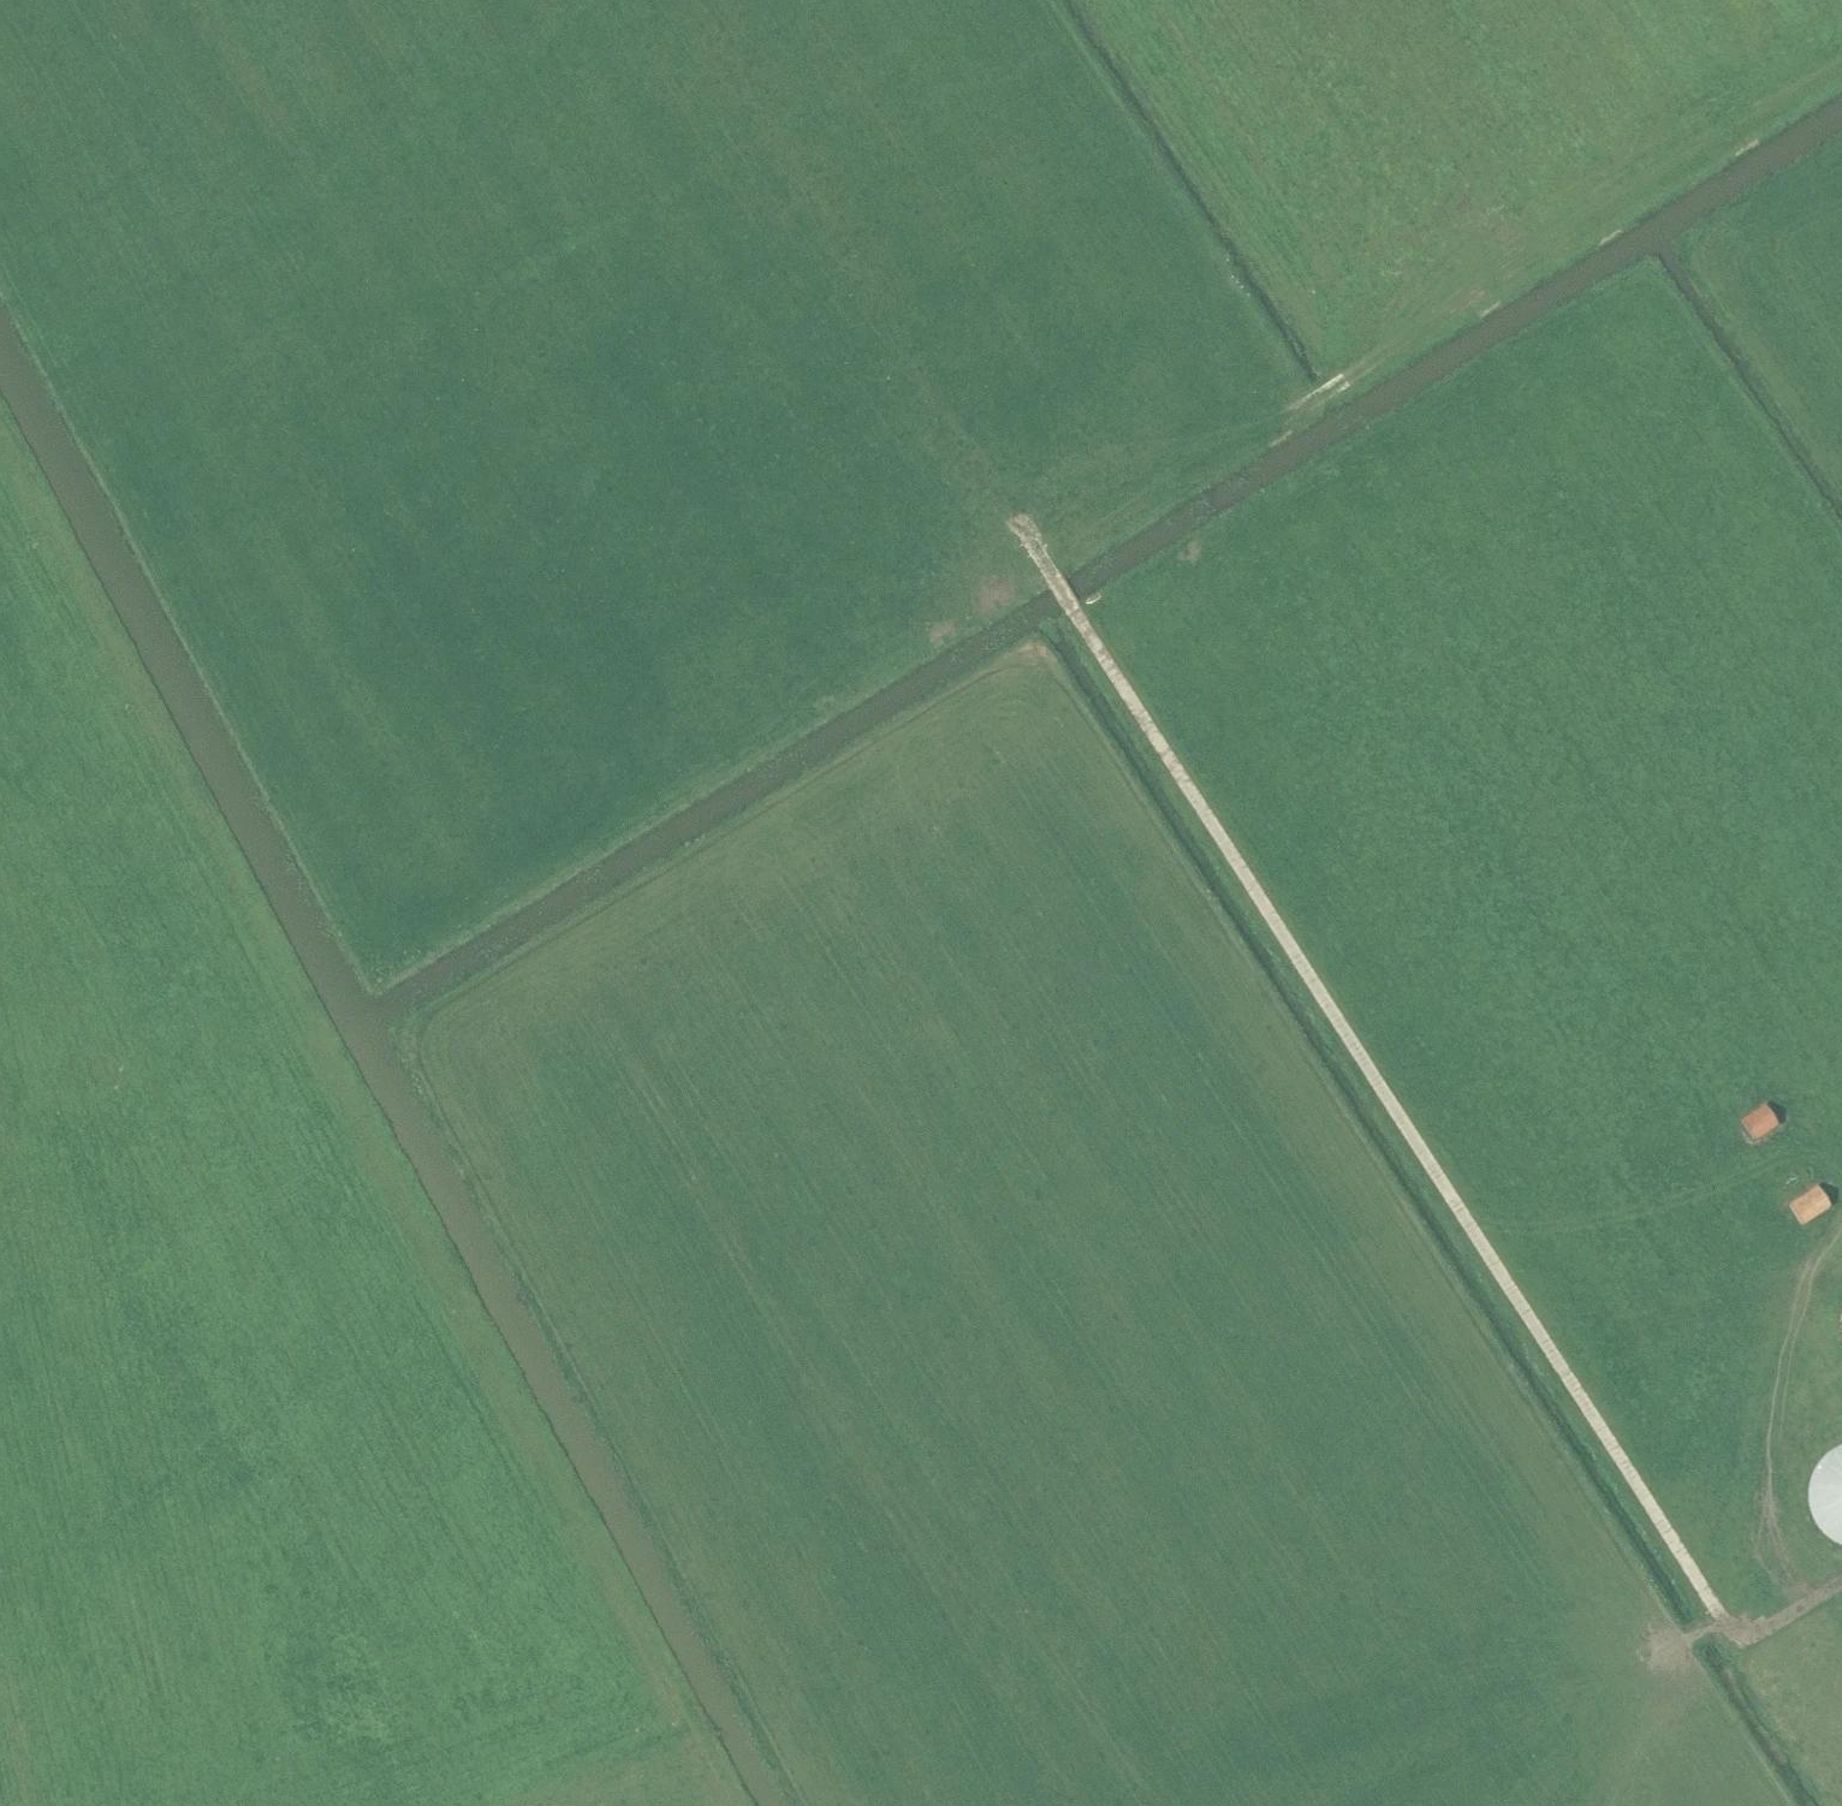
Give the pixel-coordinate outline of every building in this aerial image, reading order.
[(1765,1105),(1740,1121),(1755,1143),(1779,1127),(1765,1105)] [(1817,1186),(1788,1205),(1802,1228),(1832,1209),(1817,1186)] [(1841,1544),(1841,1446),(1814,1447),(1817,1545),(1841,1544)]
